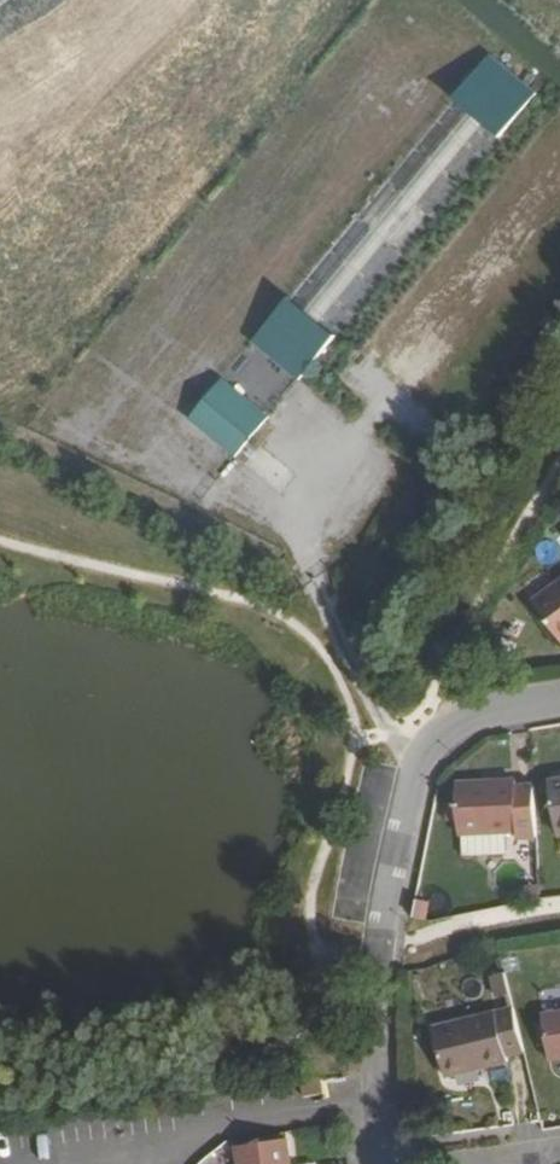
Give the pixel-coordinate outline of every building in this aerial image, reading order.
[(499,35),(497,37),(543,76),(545,74),(499,35)] [(543,76),(497,37),(483,53),(529,92),(543,76)] [(529,92),(483,53),(461,79),(508,118),(529,92)] [(345,309),(355,295),(348,290),(355,279),(334,264),(331,268),(320,260),(305,283),(345,309)] [(340,314),(295,275),(257,318),(303,358),(340,314)] [(221,387),(190,423),(227,455),(259,418),(221,387)] [(512,617),(540,658),(559,645),(559,582),(512,617)] [(510,841),(530,840),(527,791),(510,793),(507,793),(507,785),(484,787),(484,795),(448,796),(450,841),(510,837),(510,841)] [(448,789),(448,796),(484,795),(484,787),(448,789)] [(541,790),(550,844),(559,843),(559,787),(541,790)] [(506,991),(500,971),(485,975),(490,994),(506,991)] [(501,1051),(520,1046),(509,1002),(426,1023),(438,1072),(501,1055),(501,1051)] [(535,1012),(543,1056),(559,1053),(559,1008),(535,1012)] [(321,1078),(300,1081),(303,1099),(324,1096),(321,1078)] [(283,1137),(233,1143),(236,1163),(287,1163),(283,1137)]
